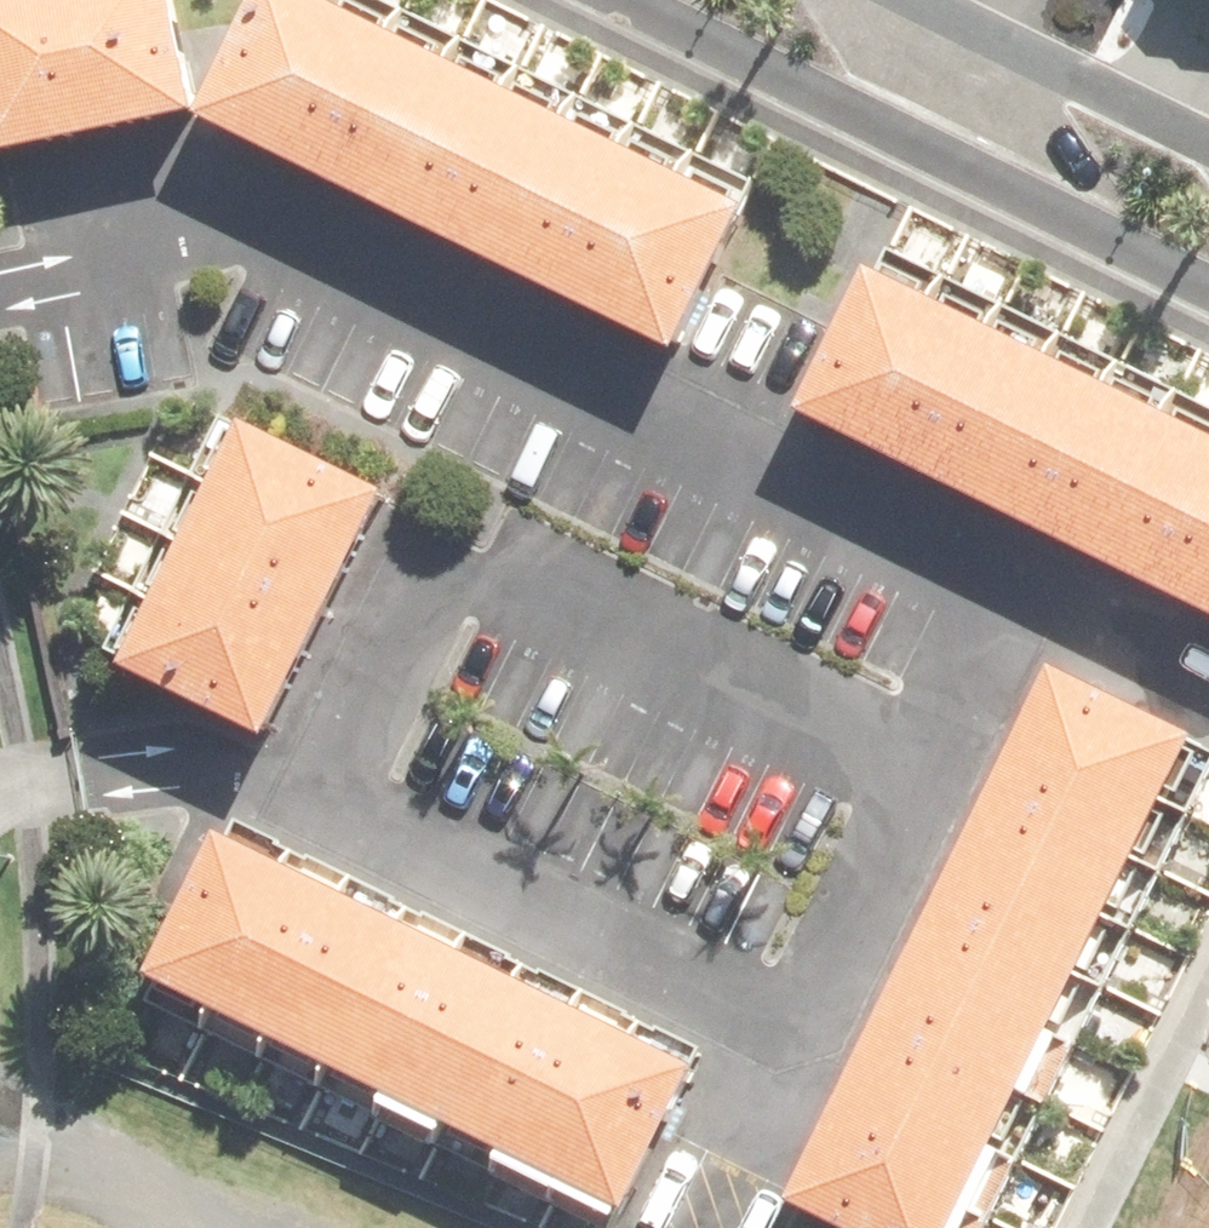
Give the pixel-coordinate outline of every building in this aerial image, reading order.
[(48,108),(26,0),(0,0),(0,118),(48,108)] [(48,108),(116,93),(97,0),(26,0),(48,108)] [(116,93),(187,80),(171,0),(97,0),(116,93)] [(190,77),(260,112),(315,0),(227,0),(190,77)] [(260,112),(317,140),(386,0),(315,0),(260,112)] [(317,140),(376,168),(444,30),(387,0),(386,0),(317,140)] [(444,30),(376,168),(432,196),(501,58),(444,30)] [(501,58),(432,196),(491,224),(560,86),(501,58)] [(560,86),(491,224),(551,254),(618,113),(560,86)] [(618,113),(551,254),(608,282),(676,143),(618,113)] [(676,143),(608,282),(671,313),(739,173),(676,143)] [(855,234),(787,376),(851,408),(920,264),(855,234)] [(920,264),(851,408),(914,438),(983,294),(920,264)] [(983,294),(914,438),(972,466),(1041,322),(983,294)] [(1041,322),(972,466),(1033,496),(1101,352),(1041,322)] [(1101,352),(1033,496),(1092,524),(1161,382),(1101,352)] [(1092,524),(1151,552),(1208,432),(1208,404),(1161,382),(1092,524)] [(235,384),(202,448),(343,519),(375,453),(235,384)] [(1151,552),(1204,578),(1208,567),(1208,432),(1151,552)] [(202,448),(175,505),(315,574),(343,519),(202,448)] [(175,505),(145,565),(285,634),(315,574),(175,505)] [(145,565),(113,631),(253,700),(285,634),(145,565)] [(1016,696),(1158,769),(1187,710),(1045,639),(1016,696)] [(1016,696),(986,756),(1130,827),(1158,769),(1016,696)] [(986,756),(959,810),(1103,881),(1130,827),(986,756)] [(212,801),(143,943),(203,973),(273,831),(212,801)] [(959,810),(932,865),(1076,936),(1103,881),(959,810)] [(273,831),(203,973),(265,1003),(334,861),(273,831)] [(334,861),(265,1003),(318,1029),(389,887),(334,861)] [(932,865),(902,925),(1046,996),(1076,936),(932,865)] [(389,887),(318,1029),(378,1057),(447,917),(389,887)] [(378,1057),(374,1068),(435,1097),(440,1089),(510,947),(447,917),(378,1057)] [(902,925),(872,984),(1015,1056),(1046,996),(902,925)] [(510,947),(440,1089),(497,1117),(568,974),(510,947)] [(497,1117),(493,1127),(547,1155),(622,1001),(568,974),(497,1117)] [(872,984),(844,1041),(987,1113),(1015,1056),(872,984)] [(622,1001),(547,1155),(613,1187),(619,1174),(625,1178),(692,1036),(622,1001)] [(844,1041),(815,1097),(971,1174),(1000,1119),(987,1113),(844,1041)] [(779,1170),(895,1227),(945,1227),(971,1174),(815,1097),(779,1170)]
